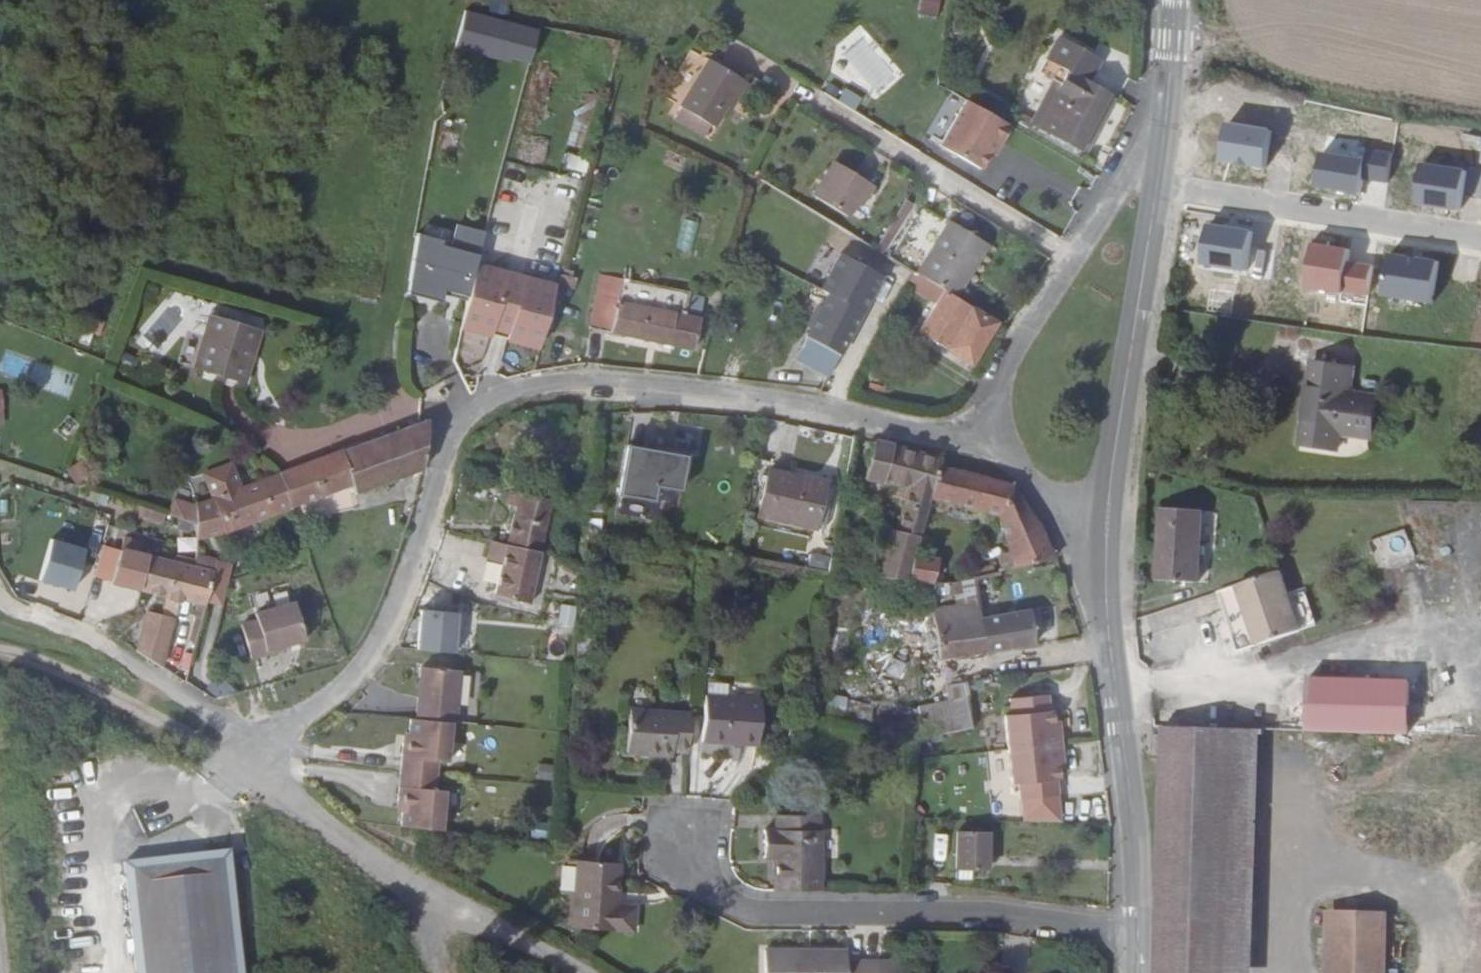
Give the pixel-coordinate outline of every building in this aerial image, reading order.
[(935,16),(937,0),(917,0),(915,14),(935,16)] [(1106,93),(1085,82),(1091,73),(1097,62),(1060,43),(1044,73),(1050,76),(1057,79),(1064,83),(1041,126),(1080,146),(1106,93)] [(825,70),(840,65),(835,49),(820,55),(825,70)] [(718,139),(748,85),(715,67),(684,121),(718,139)] [(1041,126),(1064,83),(1057,79),(1034,122),(1041,126)] [(576,91),(565,144),(582,148),(593,95),(576,91)] [(1089,151),(1115,98),(1106,93),(1080,146),(1089,151)] [(1015,127),(970,99),(942,148),(983,172),(1000,143),(1004,146),(1015,127)] [(1212,125),(1207,163),(1252,169),(1257,132),(1212,125)] [(1377,183),(1381,153),(1357,150),(1355,160),(1312,153),(1306,187),(1350,194),(1352,179),(1377,183)] [(582,173),(586,159),(565,154),(562,168),(582,173)] [(870,199),(877,187),(837,162),(817,198),(852,217),(864,197),(870,199)] [(1404,203),(1448,210),(1451,193),(1475,198),(1480,171),(1455,166),(1455,171),(1410,163),(1404,203)] [(988,243),(951,222),(923,273),(958,294),(988,243)] [(1235,272),(1240,233),(1195,227),(1190,266),(1235,272)] [(1355,296),(1360,268),(1335,265),(1337,250),(1316,246),(1317,241),(1301,239),(1294,288),(1355,296)] [(476,283),(480,270),(413,254),(408,297),(438,305),(468,313),(471,305),(476,283)] [(1428,262),(1379,254),(1372,296),(1421,304),(1428,262)] [(902,279),(910,266),(897,258),(889,273),(902,279)] [(915,287),(923,273),(910,266),(902,279),(915,287)] [(849,269),(797,363),(829,381),(881,286),(849,269)] [(924,333),(978,362),(1002,319),(958,294),(923,273),(915,287),(941,302),(924,333)] [(574,285),(575,277),(570,276),(567,283),(565,282),(562,295),(579,298),(581,286),(574,285)] [(540,364),(556,301),(476,283),(471,305),(465,346),(540,364)] [(1215,294),(1201,293),(1200,309),(1215,310),(1215,294)] [(577,334),(700,356),(707,321),(692,319),(693,310),(671,306),(669,314),(585,298),(577,334)] [(565,313),(567,304),(559,302),(557,312),(565,313)] [(240,401),(256,346),(207,331),(190,386),(240,401)] [(1342,373),(1299,367),(1286,447),(1325,452),(1327,437),(1357,441),(1363,404),(1338,400),(1342,373)] [(427,485),(428,436),(276,480),(287,517),(347,500),(350,508),(427,485)] [(870,444),(863,483),(883,486),(891,448),(870,444)] [(883,486),(940,499),(947,468),(948,458),(891,448),(883,486)] [(656,515),(664,464),(628,458),(620,508),(656,515)] [(998,517),(1032,564),(1066,557),(1054,532),(1021,482),(947,468),(940,499),(939,503),(998,517)] [(822,533),(830,489),(774,479),(765,523),(822,533)] [(216,536),(287,517),(276,480),(215,497),(219,518),(212,520),(216,536)] [(510,518),(519,521),(513,556),(547,561),(556,512),(513,503),(510,518)] [(1201,578),(1204,511),(1165,510),(1162,578),(1201,578)] [(932,556),(938,531),(931,530),(924,556),(932,556)] [(39,538),(28,584),(70,594),(81,549),(39,538)] [(143,552),(125,549),(116,595),(164,603),(179,606),(210,612),(218,566),(198,562),(194,576),(141,565),(143,552)] [(538,614),(545,572),(547,561),(513,556),(504,607),(538,614)] [(924,556),(917,579),(947,580),(947,558),(932,556),(924,556)] [(494,582),(453,559),(443,576),(485,599),(494,582)] [(972,568),(974,577),(986,575),(984,566),(972,568)] [(1304,634),(1287,576),(1241,591),(1260,649),(1304,634)] [(988,593),(986,579),(976,581),(978,593),(988,593)] [(991,610),(989,597),(944,604),(952,654),(1048,638),(1043,603),(991,610)] [(160,624),(154,623),(145,667),(168,681),(180,627),(175,626),(179,606),(164,603),(160,624)] [(452,649),(453,608),(410,607),(409,648),(452,649)] [(255,632),(256,640),(242,644),(250,677),(265,673),(265,669),(303,659),(294,621),(255,632)] [(896,678),(902,662),(886,657),(880,673),(896,678)] [(461,684),(422,680),(416,731),(421,731),(456,734),(461,684)] [(1316,680),(1314,734),(1409,737),(1411,685),(1316,680)] [(1066,735),(1063,716),(1067,716),(1065,700),(1061,700),(1059,687),(1023,692),(1024,705),(1016,706),(1025,776),(1033,776),(1035,791),(1072,787),(1070,770),(1073,770),(1071,753),(1067,754),(1066,735)] [(937,733),(985,723),(980,692),(932,701),(937,733)] [(768,743),(771,699),(717,696),(714,741),(768,743)] [(683,756),(683,751),(698,751),(700,713),(637,710),(634,753),(683,756)] [(1074,734),(1072,716),(1067,716),(1063,716),(1066,735),(1074,734)] [(1167,727),(1161,968),(1160,972),(1258,972),(1265,730),(1167,727)] [(409,813),(414,814),(413,838),(455,842),(458,802),(440,800),(442,788),(444,773),(461,775),(464,735),(456,734),(421,731),(421,756),(414,755),(411,785),(409,813)] [(1071,753),(1075,753),(1074,734),(1066,735),(1067,754),(1071,753)] [(790,849),(791,882),(835,883),(837,822),(834,822),(834,807),(795,806),(794,821),(781,821),(780,848),(790,849)] [(999,862),(999,825),(968,825),(967,862),(999,862)] [(235,861),(129,871),(141,972),(248,972),(235,861)] [(635,908),(636,865),(594,864),(592,932),(651,932),(651,909),(635,908)] [(1332,918),(1330,972),(1395,972),(1394,918),(1332,918)] [(816,944),(782,945),(782,972),(916,972),(916,956),(863,956),(863,945),(816,944)]
